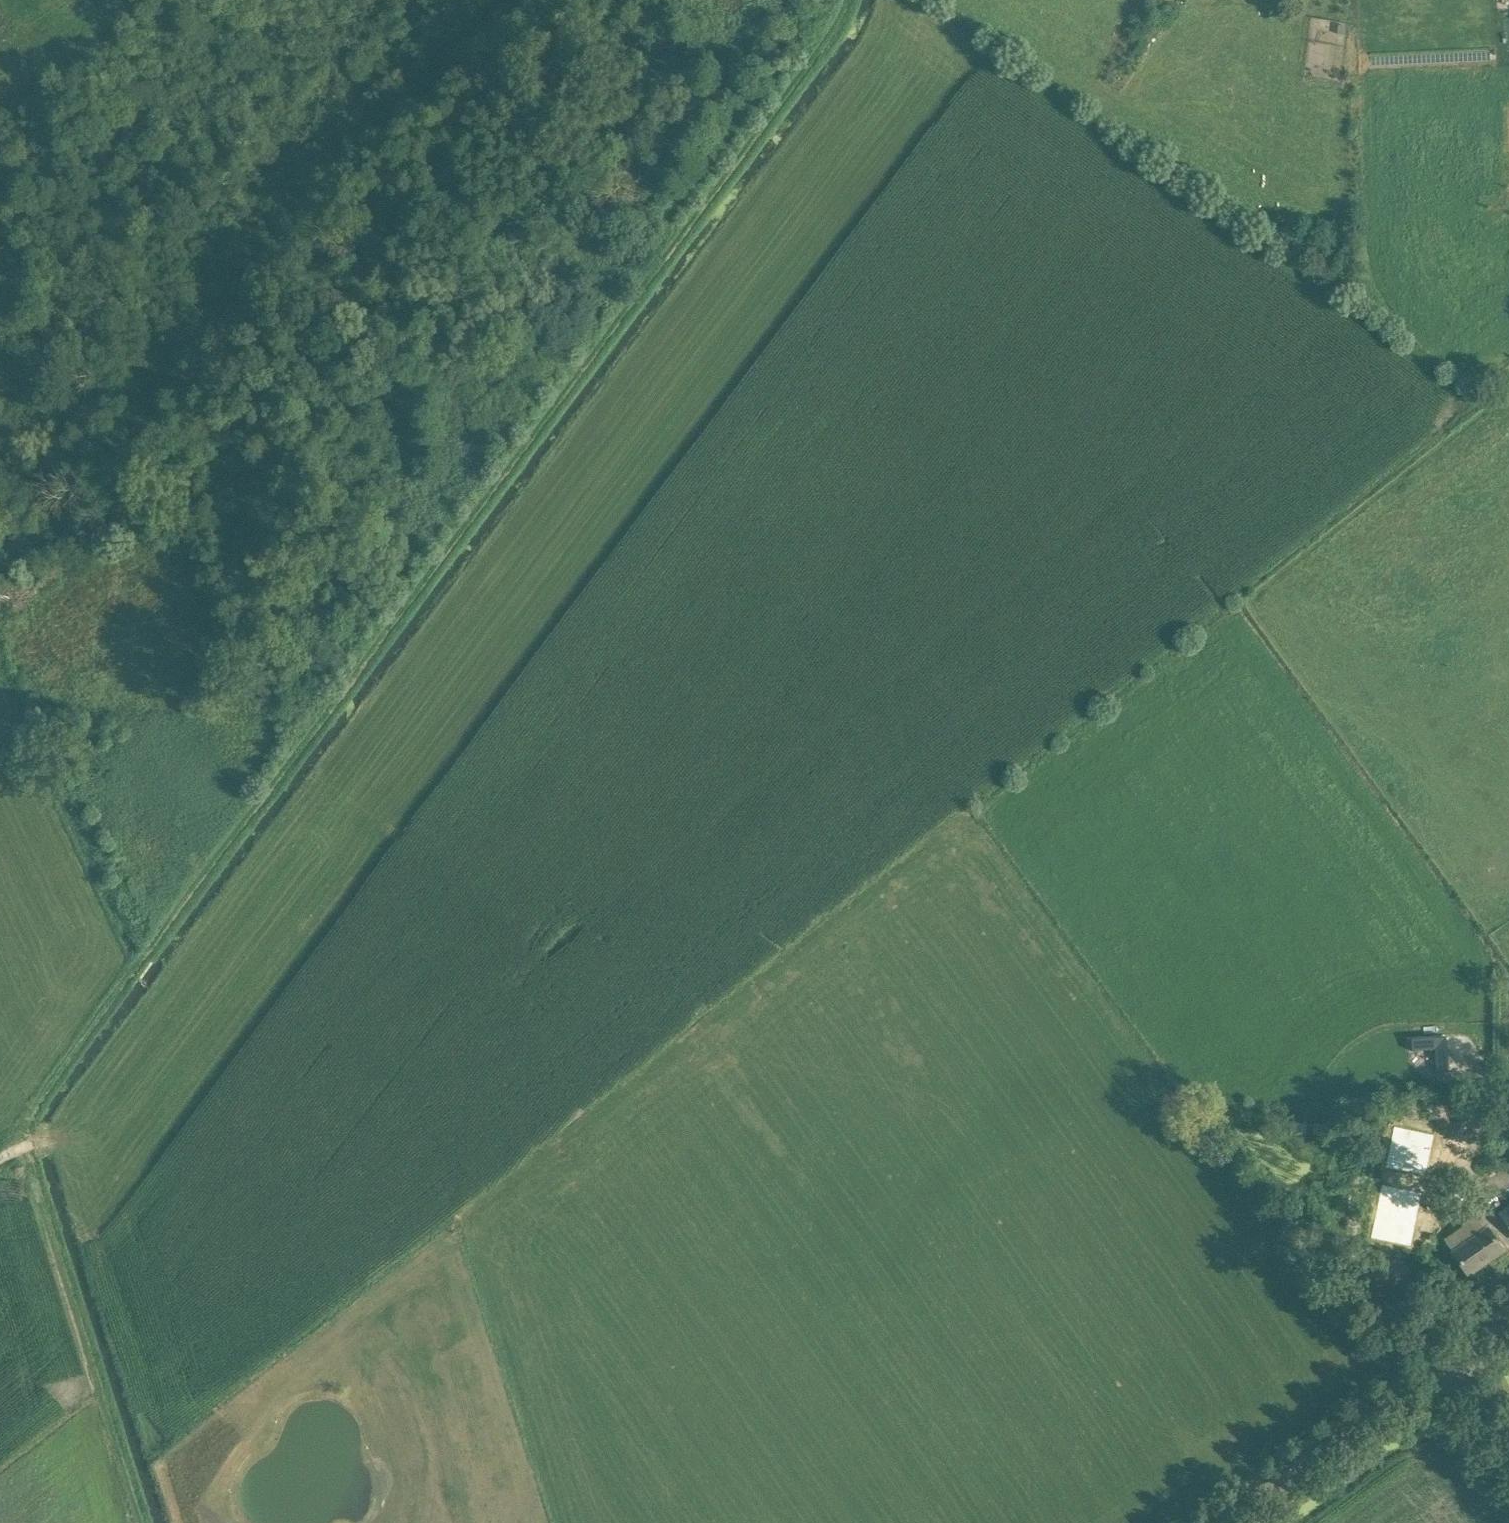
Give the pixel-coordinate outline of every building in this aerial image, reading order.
[(1446,1036),(1412,1039),(1413,1051),(1436,1049),(1437,1072),(1449,1071),(1446,1036)] [(1408,1134),(1439,1140),(1442,1124),(1411,1119),(1408,1134)] [(1306,1135),(1307,1123),(1291,1122),(1291,1134),(1306,1135)] [(1499,1212),(1508,1227),(1508,1205),(1499,1212)] [(1504,1251),(1493,1235),(1488,1227),(1453,1251),(1469,1275),(1504,1251)]
